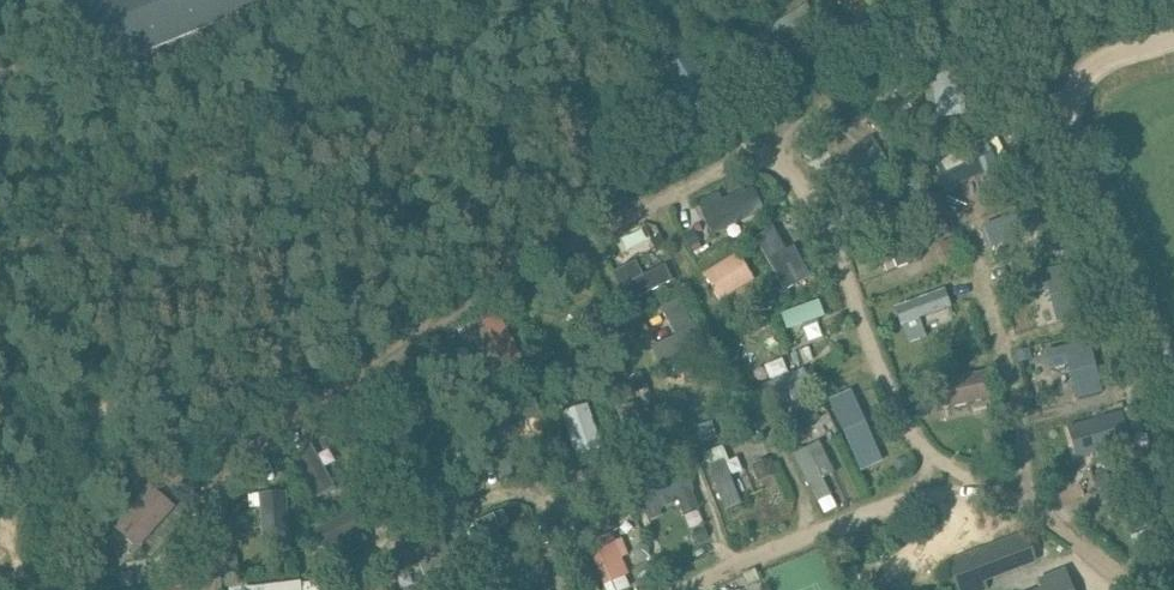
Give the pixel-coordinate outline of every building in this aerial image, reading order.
[(930,92),(930,116),(968,117),(968,92),(930,92)] [(729,188),(700,202),(715,235),(745,222),(729,188)] [(724,302),(759,280),(742,252),(707,274),(724,302)] [(678,282),(669,264),(647,274),(640,260),(611,274),(628,307),(678,282)] [(926,325),(958,313),(949,288),(897,308),(910,341),(930,334),(926,325)] [(682,297),(655,312),(677,352),(704,338),(682,297)] [(791,328),(826,321),(822,302),(788,308),(791,328)] [(489,369),(520,360),(507,318),(476,327),(489,369)] [(1084,401),(1111,393),(1097,340),(1051,352),(1056,372),(1075,367),(1084,401)] [(765,366),(780,399),(800,390),(785,357),(765,366)] [(992,373),(962,376),(963,395),(994,392),(992,373)] [(861,390),(836,398),(862,473),(887,464),(861,390)] [(575,469),(603,463),(591,405),(563,411),(575,469)] [(705,454),(725,510),(760,498),(740,441),(705,454)] [(311,498),(333,492),(318,445),(297,451),(311,498)] [(797,453),(812,490),(834,482),(819,445),(797,453)] [(354,535),(351,518),(335,520),(338,537),(354,535)] [(603,589),(635,589),(636,589),(621,533),(590,541),(603,589)] [(949,564),(959,589),(983,589),(985,589),(982,581),(985,580),(982,572),(1001,564),(994,547),(949,564)] [(1064,576),(1041,585),(1043,589),(1069,589),(1064,576)] [(323,582),(231,586),(231,589),(324,589),(323,582)]
